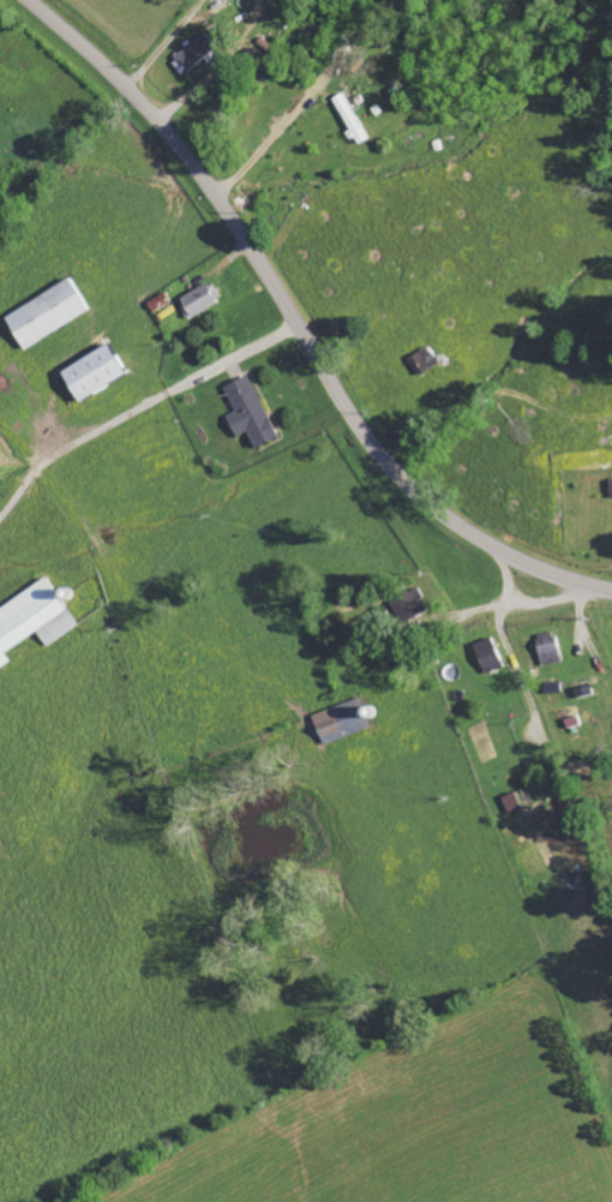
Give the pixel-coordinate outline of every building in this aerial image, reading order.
[(205,59),(194,43),(173,56),(184,73),(205,59)] [(366,141),(345,93),(334,98),(355,146),(366,141)] [(3,316),(22,349),(88,311),(70,278),(3,316)] [(214,281),(182,296),(191,317),(223,303),(214,281)] [(59,370),(76,401),(125,375),(108,343),(59,370)] [(226,385),(238,412),(229,416),(237,436),(249,431),(255,446),(278,437),(252,375),(226,385)] [(10,661),(3,651),(36,631),(45,646),(76,627),(46,578),(0,607),(0,667),(10,661)] [(393,598),(409,622),(430,609),(414,585),(393,598)] [(562,661),(555,631),(535,636),(542,666),(562,661)] [(505,666),(492,636),(473,645),(485,674),(505,666)] [(561,692),(560,682),(543,683),(543,693),(561,692)] [(372,727),(369,719),(370,718),(363,696),(312,715),(323,745),(372,727)]
